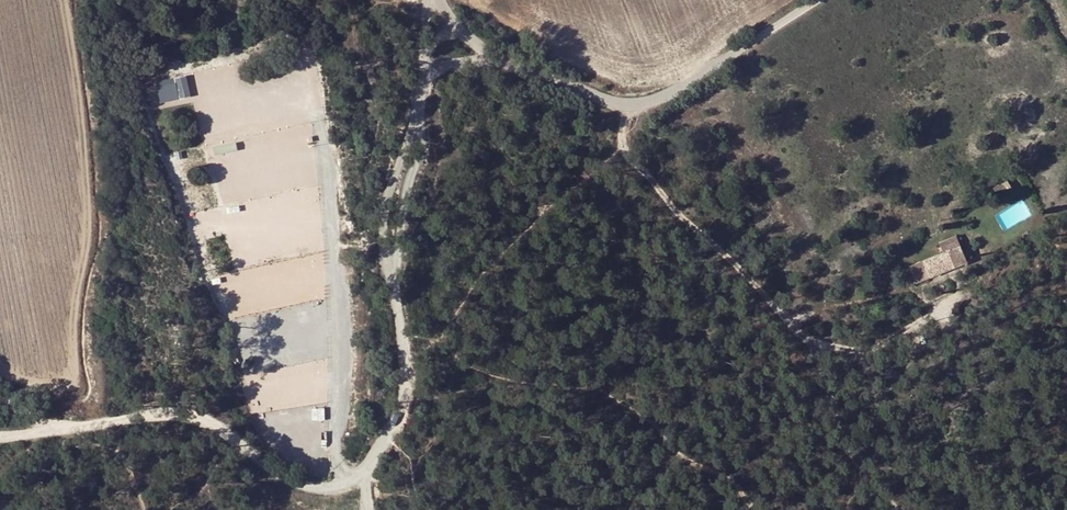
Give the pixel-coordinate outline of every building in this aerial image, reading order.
[(157,82),(160,92),(179,87),(182,98),(193,95),(187,74),(157,82)] [(1004,191),(1010,189),(1007,180),(1001,182),(1004,191)] [(921,281),(967,260),(956,237),(939,245),(943,254),(915,267),(921,281)] [(236,314),(252,312),(250,296),(234,298),(236,314)] [(310,310),(294,312),(296,329),(312,327),(310,310)] [(287,371),(269,372),(270,388),(289,387),(287,371)] [(301,424),(317,423),(316,407),(300,408),(301,424)] [(298,454),(317,453),(316,444),(298,445),(298,454)]
